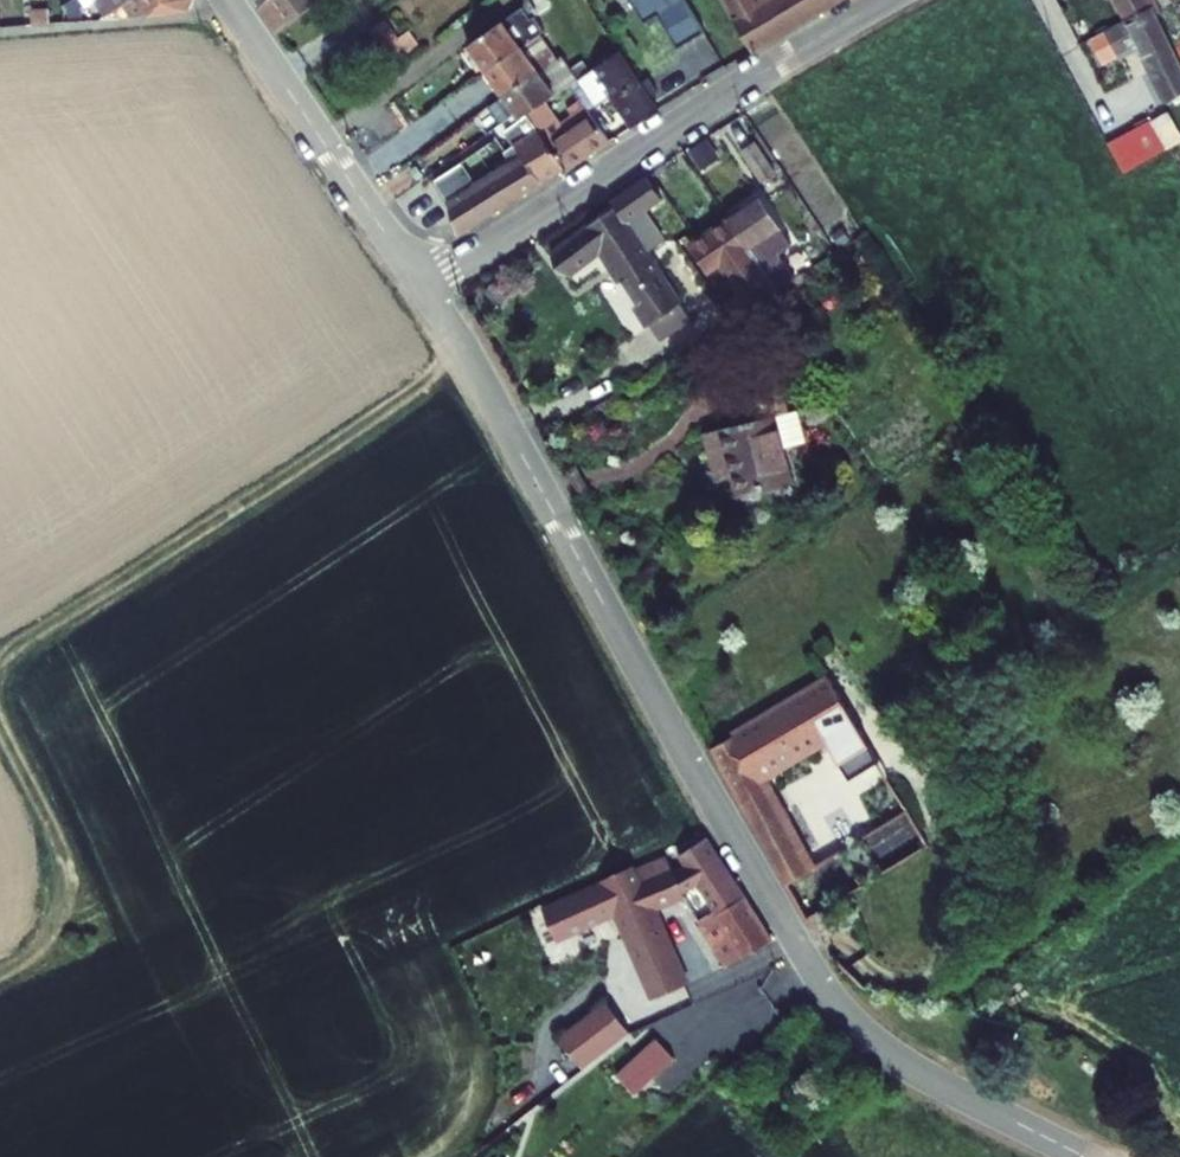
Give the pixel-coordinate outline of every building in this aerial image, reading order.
[(267,43),(309,11),(300,0),(236,0),(267,43)] [(555,59),(595,30),(619,1),(617,0),(583,0),(576,8),(538,37),(555,59)] [(749,46),(831,0),(720,0),(749,46)] [(1062,32),(1081,21),(1069,0),(1044,0),(1062,32)] [(1116,34),(1095,45),(1108,70),(1129,57),(1156,109),(1137,120),(1144,131),(1179,110),(1179,89),(1132,0),(1098,0),(1116,34)] [(446,216),(464,242),(611,143),(589,114),(610,98),(632,130),(656,113),(617,59),(571,91),(578,100),(567,108),(581,125),(547,150),(536,134),(547,125),(539,113),(554,102),(535,78),(552,66),(531,38),(520,46),(523,51),(518,55),(499,29),(463,54),(501,106),(491,112),(504,131),(514,125),(517,128),(434,184),(446,216)] [(1148,144),(1107,168),(1123,196),(1165,171),(1148,144)] [(538,286),(558,311),(605,275),(673,362),(701,342),(676,307),(682,299),(643,249),(649,245),(643,234),(657,225),(640,199),(602,223),(608,231),(538,286)] [(684,268),(702,293),(729,275),(736,286),(749,277),(746,271),(761,262),(771,276),(786,263),(754,219),(684,268)] [(754,283),(734,298),(751,324),(773,309),(754,283)] [(780,336),(764,347),(779,369),(795,357),(780,336)] [(737,474),(746,511),(800,498),(785,436),(794,433),(781,385),(732,397),(743,441),(715,447),(721,478),(737,474)] [(759,775),(826,738),(849,778),(878,761),(829,677),(712,749),(790,887),(813,873),(759,775)] [(684,866),(673,872),(681,893),(698,883),(717,913),(699,923),(701,927),(745,897),(707,838),(679,857),(684,866)] [(681,893),(673,872),(666,857),(635,870),(633,866),(603,880),(604,883),(543,911),(558,942),(619,915),(656,996),(685,984),(652,909),(683,898),(681,893)] [(773,941),(745,897),(701,927),(725,968),(743,957),(743,958),(773,941)] [(559,1036),(585,1070),(631,1033),(606,1000),(559,1036)] [(657,1040),(617,1076),(635,1096),(675,1060),(657,1040)]
